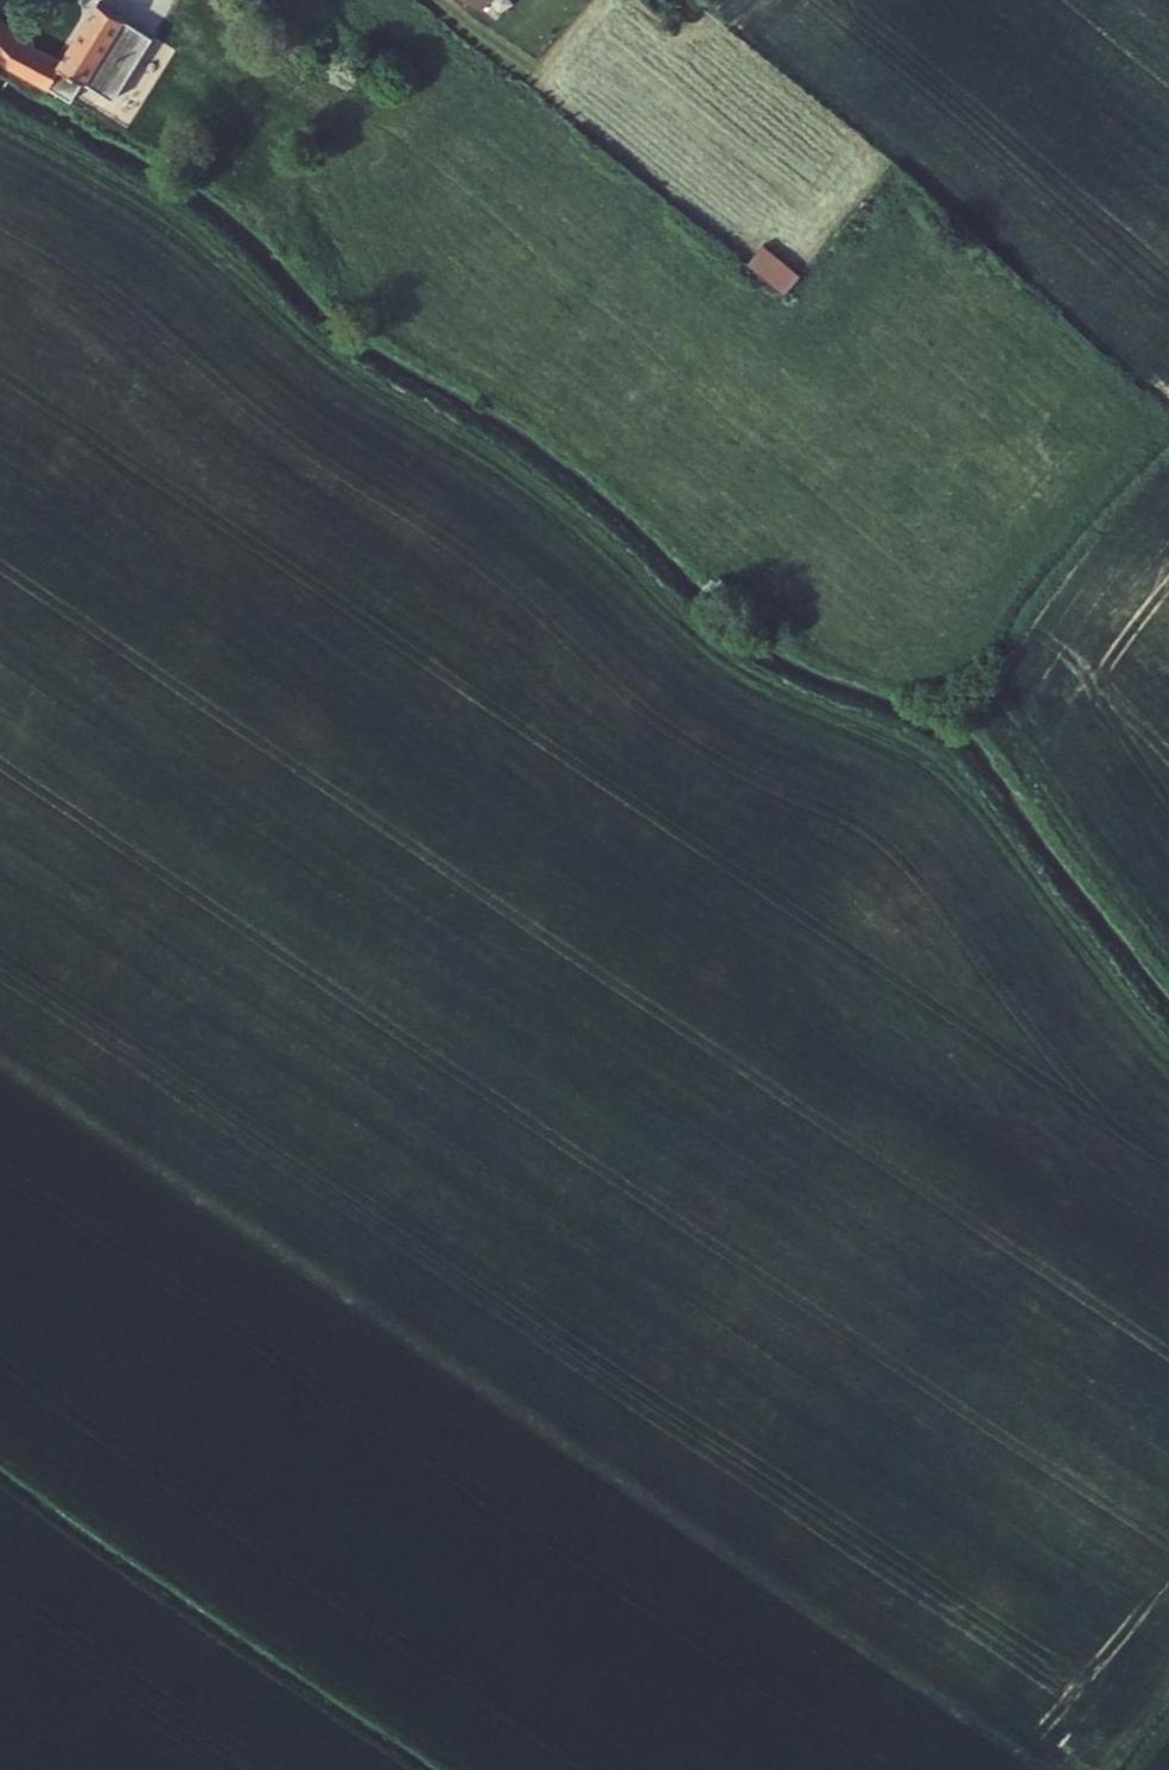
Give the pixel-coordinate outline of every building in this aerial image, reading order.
[(136,12),(121,0),(119,0),(77,53),(36,21),(19,0),(8,0),(0,5),(0,23),(18,49),(72,95),(136,12)] [(481,15),(494,0),(465,0),(481,15)]
